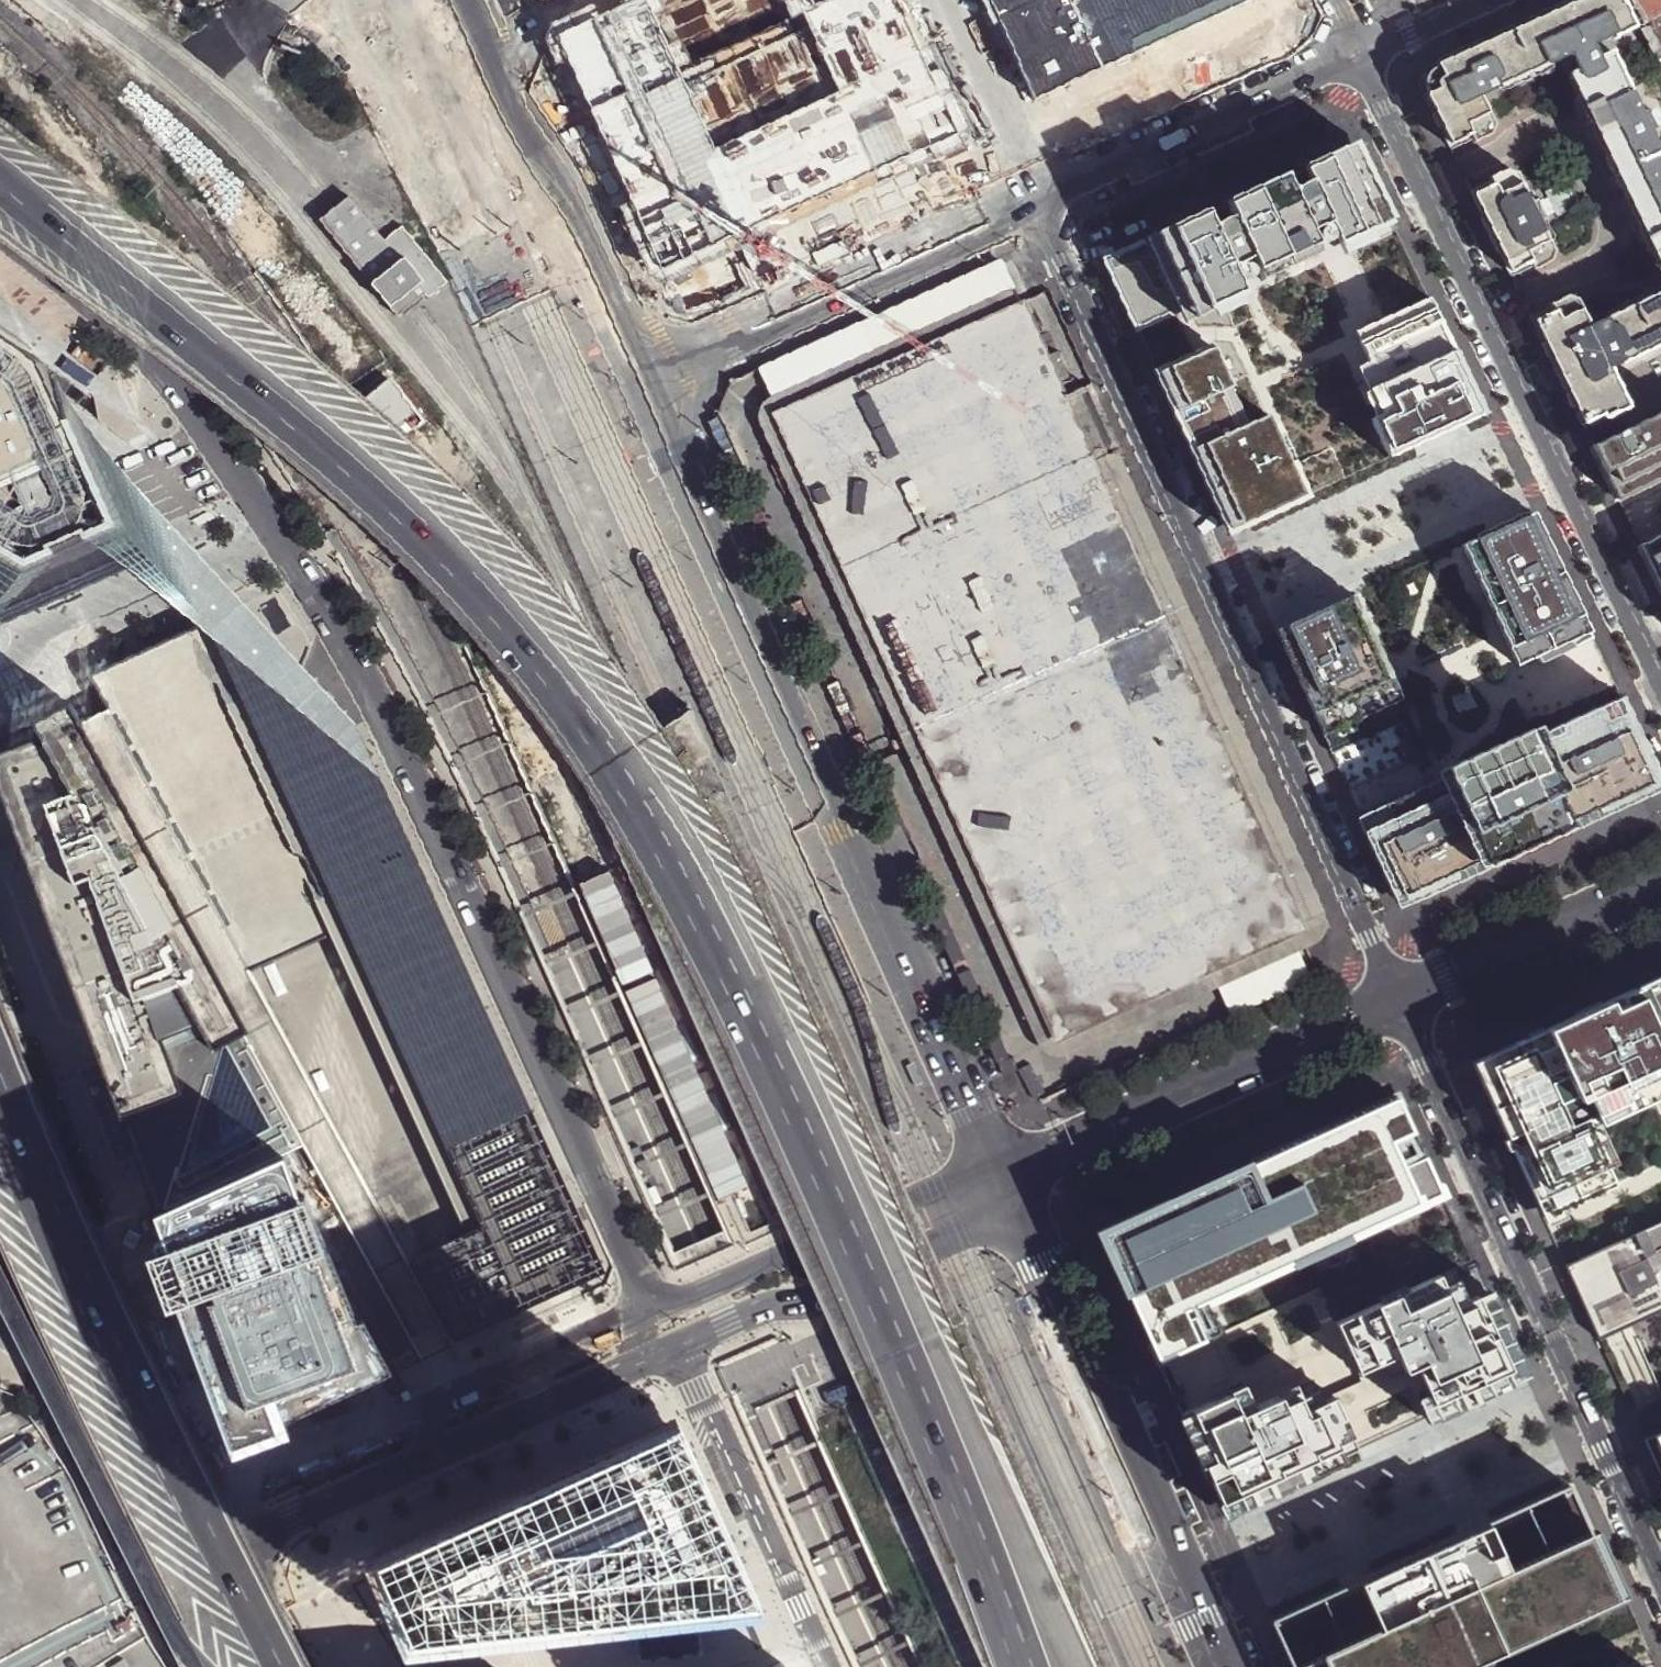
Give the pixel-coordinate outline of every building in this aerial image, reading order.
[(555,31),(661,267),(958,132),(898,0),(632,0),(632,1),(555,31)] [(1249,0),(989,0),(1035,102),(1249,0)] [(1646,133),(1650,132),(1641,114),(1638,115),(1608,55),(1595,60),(1588,46),(1602,41),(1611,37),(1613,39),(1631,28),(1618,0),(1577,0),(1475,45),(1456,54),(1435,63),(1422,93),(1426,101),(1441,135),(1446,146),(1450,144),(1466,137),(1470,142),(1487,135),(1490,123),(1479,96),(1491,90),(1493,91),(1546,68),(1547,65),(1557,61),(1568,56),(1574,69),(1565,74),(1659,273),(1660,273),(1660,164),(1646,133)] [(1649,19),(1660,13),(1660,0),(1639,0),(1649,19)] [(1660,40),(1660,13),(1649,19),(1660,40)] [(1602,41),(1588,46),(1595,60),(1608,55),(1602,41)] [(1568,56),(1557,61),(1565,74),(1574,69),(1568,56)] [(1105,259),(1136,325),(1187,303),(1192,314),(1242,292),(1231,268),(1252,258),(1261,280),(1320,254),(1311,232),(1328,223),(1339,243),(1391,219),(1356,146),(1105,259)] [(1470,194),(1509,274),(1512,272),(1529,263),(1532,269),(1549,262),(1552,252),(1539,223),(1542,222),(1533,203),(1530,205),(1516,174),(1503,169),(1488,177),(1492,184),(1475,192),(1470,194)] [(341,211),(330,220),(406,316),(413,310),(433,295),(436,296),(455,282),(411,228),(394,240),(358,198),(341,211)] [(1059,1053),(1221,981),(1235,1011),(1310,977),(1302,958),(1297,947),(1329,932),(1333,922),(1285,816),(1257,829),(1301,925),(1052,1036),(775,412),(900,359),(1019,308),(1011,290),(999,295),(984,265),(857,320),(871,350),(763,395),(757,407),(756,418),(1037,1039),(1048,1052),(1059,1053)] [(1552,311),(1536,321),(1533,323),(1557,374),(1582,425),(1602,415),(1605,419),(1627,408),(1609,368),(1620,363),(1622,365),(1660,347),(1660,292),(1604,319),(1604,322),(1590,327),(1577,301),(1566,296),(1551,306),(1552,311)] [(1484,413),(1430,296),(1353,331),(1368,363),(1371,361),(1392,408),(1370,418),(1388,457),(1484,413)] [(1301,925),(1257,829),(1285,816),(1264,768),(1235,781),(1091,462),(1019,308),(900,359),(775,412),(1052,1036),(1301,925)] [(187,529),(182,531),(159,541),(126,472),(129,469),(122,461),(120,466),(113,449),(57,369),(0,321),(0,553),(64,589),(128,562),(154,549),(157,555),(189,540),(197,537),(187,529)] [(1156,371),(1229,529),(1303,495),(1266,414),(1237,427),(1220,391),(1230,386),(1212,346),(1156,371)] [(1112,440),(1088,385),(1066,393),(1091,447),(1097,451),(1104,451),(1110,447),(1112,440)] [(1660,483),(1660,416),(1593,449),(1620,503),(1660,483)] [(1120,449),(1091,462),(1235,781),(1264,768),(1123,455),(1120,449)] [(1532,512),(1461,545),(1516,665),(1536,657),(1540,664),(1593,638),(1532,512)] [(1642,548),(1647,558),(1660,588),(1660,539),(1642,548)] [(64,589),(0,553),(0,622),(1,622),(15,616),(13,612),(21,608),(64,589)] [(1354,593),(1275,629),(1332,753),(1412,717),(1354,593)] [(91,670),(110,705),(312,1076),(415,1266),(424,1262),(460,1342),(609,1274),(556,1147),(376,758),(237,615),(91,670)] [(1361,815),(1401,902),(1459,876),(1660,784),(1660,779),(1621,697),(1361,815)] [(310,1144),(83,719),(72,699),(36,718),(0,732),(0,781),(33,878),(86,1020),(92,1036),(101,1061),(143,1173),(150,1190),(157,1211),(281,1156),(310,1144)] [(83,719),(310,1144),(422,1354),(454,1340),(449,1329),(445,1323),(420,1274),(415,1266),(312,1076),(110,705),(83,719)] [(1542,1218),(1615,1185),(1588,1127),(1660,1094),(1660,977),(1472,1064),(1542,1218)] [(1099,1235),(1156,1362),(1197,1343),(1184,1313),(1441,1196),(1397,1099),(1099,1235)] [(288,1156),(158,1212),(241,1435),(253,1430),(247,1414),(278,1400),(285,1417),(392,1368),(364,1318),(358,1319),(307,1195),(303,1197),(288,1156)] [(1565,1267),(1599,1340),(1660,1312),(1660,1224),(1565,1267)] [(1448,1272),(1334,1325),(1359,1379),(1384,1368),(1390,1381),(1416,1369),(1437,1416),(1524,1376),(1489,1301),(1486,1293),(1463,1304),(1448,1272)] [(1599,1340),(1603,1350),(1660,1323),(1660,1312),(1599,1340)] [(1180,1416),(1223,1514),(1357,1452),(1339,1412),(1324,1419),(1312,1394),(1282,1408),(1277,1398),(1251,1410),(1241,1385),(1212,1399),(1213,1402),(1180,1416)] [(413,1637),(633,1615),(639,1666),(658,1666),(705,1663),(699,1608),(755,1602),(678,1427),(379,1558),(413,1637)] [(1644,1441),(1660,1478),(1660,1433),(1644,1441)] [(1294,1666),(1472,1666),(1625,1597),(1594,1531),(1508,1570),(1487,1522),(1360,1581),(1381,1627),(1294,1666)]
